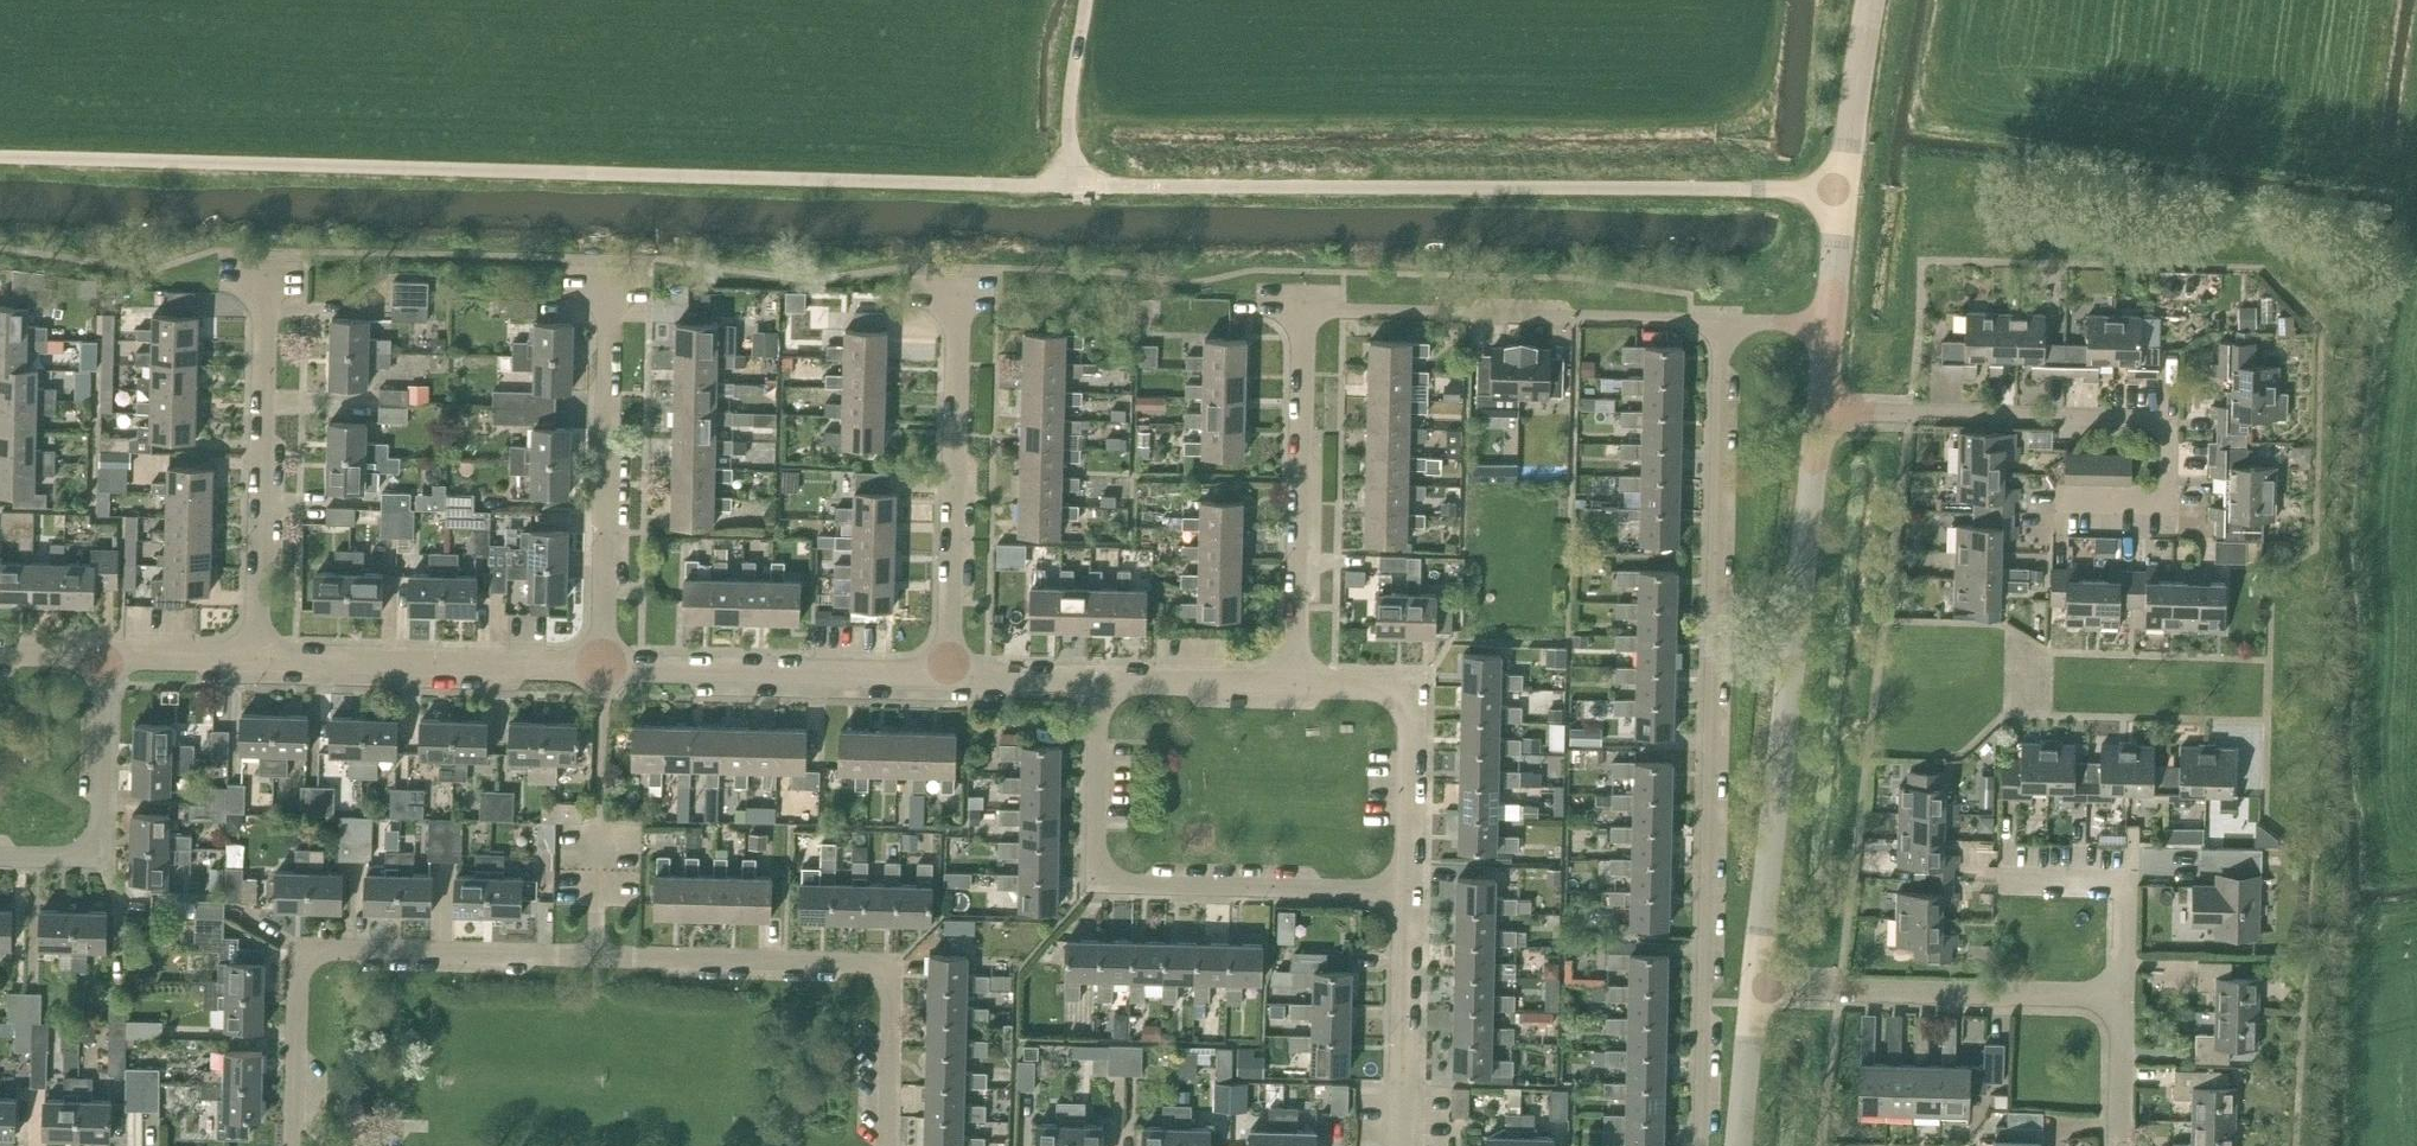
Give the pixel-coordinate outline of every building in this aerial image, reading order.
[(2182,284),(2173,278),(2164,283),(2163,293),(2172,298),(2181,294),(2182,284)] [(393,303),(392,320),(428,321),(428,304),(429,282),(393,281),(393,303)] [(47,339),(48,323),(28,322),(29,304),(51,304),(51,287),(14,286),(13,306),(0,306),(0,338),(47,339)] [(502,299),(502,316),(538,316),(538,299),(502,299)] [(2239,328),(2256,328),(2256,307),(2239,307),(2239,328)] [(1977,357),(1991,357),(1992,313),(1967,312),(1966,341),(1943,340),(1942,371),(1965,371),(1964,378),(1977,378),(1977,357)] [(105,313),(104,339),(115,340),(116,314),(105,313)] [(854,330),(884,330),(884,313),(855,313),(854,330)] [(2019,313),(1992,313),(1991,357),(1990,378),(2002,379),(2003,357),(2018,358),(2019,313)] [(2019,313),(2018,358),(2032,358),(2032,379),(2045,379),(2045,372),(2065,372),(2066,343),(2045,342),(2046,314),(2019,313)] [(153,341),(199,342),(199,326),(205,325),(202,316),(153,314),(153,315),(154,315),(154,327),(138,327),(138,339),(153,339),(153,341)] [(2098,360),(2114,360),(2115,316),(2088,315),(2087,343),(2066,343),(2065,372),(2086,373),(2086,381),(2098,381),(2098,360)] [(2278,316),(2278,336),(2295,335),(2294,315),(2278,316)] [(2142,316),(2115,316),(2114,360),(2128,361),(2128,382),(2140,382),(2141,374),(2158,375),(2159,345),(2141,344),(2142,316)] [(333,318),(332,352),(392,354),(392,338),(370,338),(371,319),(333,318)] [(514,341),(514,355),(573,357),(574,323),(537,322),(537,341),(514,341)] [(677,323),(677,352),(719,353),(719,338),(735,338),(736,326),(719,325),(719,324),(677,323)] [(846,359),(887,360),(888,331),(847,329),(847,346),(829,345),(829,358),(846,359)] [(2232,375),(2232,391),(2278,392),(2279,365),(2255,364),(2255,343),(2252,343),(2252,330),(2236,330),(2236,342),(2219,342),(2219,364),(2213,363),(2212,375),(2232,375)] [(753,353),(778,354),(779,332),(753,331),(753,353)] [(1025,331),(1024,361),(1065,362),(1065,361),(1065,346),(1083,346),(1084,334),(1067,334),(1067,333),(1025,331)] [(433,336),(433,350),(446,350),(446,337),(433,336)] [(47,339),(0,338),(0,369),(27,369),(27,368),(27,350),(47,351),(47,339)] [(1204,367),(1246,368),(1247,339),(1205,338),(1205,354),(1187,354),(1186,366),(1205,367),(1204,367)] [(65,339),(48,339),(48,351),(65,351),(65,339)] [(103,364),(114,364),(115,340),(104,339),(103,364)] [(1371,340),(1370,369),(1412,370),(1412,354),(1430,355),(1431,343),(1412,343),(1412,341),(1371,340)] [(153,365),(199,366),(199,350),(204,349),(202,342),(199,342),(153,341),(153,352),(137,352),(137,364),(153,364),(153,365)] [(1478,362),(1477,413),(1520,415),(1520,396),(1521,388),(1522,344),(1508,344),(1507,347),(1493,347),(1492,362),(1478,362)] [(1549,395),(1563,395),(1564,364),(1550,364),(1551,348),(1536,348),(1536,345),(1522,344),(1521,388),(1520,396),(1549,397),(1549,395)] [(1623,376),(1623,378),(1682,380),(1683,347),(1624,345),(1623,360),(1645,361),(1645,377),(1623,376)] [(1137,347),(1137,365),(1158,365),(1158,347),(1137,347)] [(392,354),(332,352),(331,384),(369,385),(369,367),(391,368),(392,354)] [(677,352),(676,381),(718,382),(719,366),(735,366),(735,354),(719,353),(677,352)] [(746,354),(735,354),(735,366),(746,366),(746,354)] [(535,389),(572,390),(573,357),(514,355),(514,368),(536,369),(535,389)] [(783,355),(783,368),(785,368),(793,369),(794,355),(785,355),(783,355)] [(845,387),(886,388),(887,360),(846,359),(846,374),(829,374),(828,387),(845,387)] [(1581,375),(1595,376),(1595,360),(1582,360),(1581,375)] [(1024,361),(1023,389),(1064,391),(1064,390),(1065,374),(1083,374),(1083,372),(1083,361),(1065,361),(1065,362),(1024,361)] [(1083,361),(1083,372),(1097,372),(1097,362),(1083,361)] [(113,388),(114,364),(103,364),(103,388),(113,388)] [(202,366),(199,366),(153,365),(153,375),(139,375),(139,387),(153,387),(153,389),(198,391),(199,374),(204,373),(202,366)] [(1186,395),(1203,396),(1246,397),(1246,368),(1204,367),(1204,383),(1186,382),(1186,395)] [(58,388),(38,388),(38,368),(27,368),(27,369),(0,369),(0,399),(58,401),(58,388)] [(1370,369),(1369,398),(1411,399),(1411,383),(1430,383),(1430,372),(1412,371),(1412,370),(1370,369)] [(1682,412),(1682,380),(1623,378),(1623,379),(1614,378),(1614,377),(1603,377),(1602,390),(1614,390),(1614,385),(1623,386),(1622,392),(1644,393),(1644,410),(1644,411),(1682,412)] [(676,381),(675,409),(718,410),(718,395),(735,395),(735,382),(718,382),(676,381)] [(735,395),(746,395),(746,383),(735,383),(735,395)] [(409,389),(409,402),(429,403),(430,385),(409,384),(409,389)] [(1445,384),(1444,399),(1460,399),(1460,384),(1445,384)] [(76,398),(90,398),(91,385),(76,385),(76,398)] [(844,415),(885,417),(886,388),(845,387),(845,403),(828,403),(827,415),(844,415)] [(103,388),(102,412),(113,412),(113,388),(103,388)] [(380,388),(380,405),(409,406),(409,402),(409,389),(380,388)] [(152,413),(197,414),(198,400),(203,398),(201,391),(198,391),(153,389),(152,401),(139,400),(138,412),(152,413)] [(1064,391),(1023,389),(1023,418),(1064,419),(1064,402),(1082,403),(1082,390),(1064,390),(1064,391)] [(494,390),(494,407),(522,408),(523,391),(494,390)] [(2288,392),(2278,392),(2232,391),(2231,406),(2212,406),(2212,418),(2219,418),(2218,431),(2222,431),(2221,441),(2247,441),(2247,432),(2248,432),(2249,419),(2278,419),(2288,419),(2288,392)] [(1149,409),(1149,395),(1137,395),(1136,408),(1149,409)] [(1203,425),(1245,426),(1246,397),(1203,396),(1203,412),(1185,411),(1185,424),(1203,424),(1203,425)] [(1581,409),(1615,410),(1616,397),(1581,396),(1581,409)] [(1369,398),(1369,426),(1410,427),(1411,411),(1429,412),(1429,400),(1411,399),(1369,398)] [(38,432),(38,413),(58,413),(58,401),(0,399),(0,431),(38,432)] [(408,422),(409,406),(380,405),(379,421),(408,422)] [(522,424),(522,408),(494,407),(493,423),(522,424)] [(1111,408),(1111,420),(1127,420),(1127,409),(1111,408)] [(718,411),(718,410),(675,409),(675,438),(718,439),(718,423),(734,424),(734,411),(718,411)] [(1681,444),(1682,412),(1644,411),(1644,410),(1622,410),(1622,424),(1644,425),(1644,442),(1644,443),(1681,444)] [(734,411),(734,424),(749,424),(749,411),(734,411)] [(139,437),(197,438),(197,422),(203,421),(201,415),(201,414),(197,414),(152,413),(151,426),(139,426),(139,437)] [(843,445),(884,446),(885,417),(844,415),(844,432),(827,431),(826,443),(843,444),(843,445)] [(1081,431),(1082,419),(1064,419),(1023,418),(1022,446),(1063,447),(1063,431),(1081,431)] [(330,422),(329,456),(389,457),(389,443),(367,443),(367,424),(330,422)] [(1202,453),(1245,454),(1245,426),(1203,425),(1202,440),(1184,439),(1184,452),(1202,452),(1202,453)] [(1369,426),(1368,455),(1409,456),(1410,440),(1428,441),(1428,428),(1410,427),(1369,426)] [(511,459),(571,461),(571,429),(534,428),(533,446),(512,446),(511,459)] [(1139,430),(1139,445),(1140,445),(1139,457),(1150,457),(1151,431),(1139,430)] [(57,463),(57,449),(37,448),(38,432),(0,431),(0,461),(57,463)] [(1960,431),(1959,445),(1959,472),(2005,473),(2005,459),(2020,459),(2021,447),(2015,447),(2015,433),(1960,431)] [(101,450),(101,451),(131,452),(153,452),(153,438),(131,438),(101,437),(101,450)] [(675,438),(674,466),(718,467),(718,466),(718,451),(734,452),(734,439),(718,439),(675,438)] [(1109,439),(1109,450),(1122,450),(1122,440),(1122,439),(1109,439)] [(2230,476),(2229,492),(2276,493),(2277,466),(2248,466),(2248,448),(2246,447),(2247,441),(2221,441),(2221,447),(2217,447),(2217,464),(2211,464),(2210,476),(2230,476)] [(1447,442),(1447,455),(1462,456),(1462,442),(1447,442)] [(1680,476),(1681,444),(1644,443),(1644,442),(1621,442),(1621,457),(1644,457),(1643,475),(1680,476)] [(1022,446),(1021,475),(1062,476),(1062,475),(1062,460),(1080,460),(1081,447),(1063,447),(1022,446)] [(100,466),(99,490),(110,491),(111,466),(131,466),(131,452),(101,451),(101,466),(100,466)] [(2066,482),(2083,482),(2084,454),(2067,453),(2066,482)] [(2100,454),(2084,454),(2083,482),(2099,483),(2100,454)] [(2100,454),(2099,483),(2116,483),(2117,455),(2100,454)] [(1368,455),(1367,483),(1408,484),(1409,468),(1427,468),(1427,472),(1442,473),(1443,458),(1427,457),(1409,456),(1368,455)] [(2134,455),(2117,455),(2116,483),(2133,484),(2134,455)] [(389,457),(329,456),(328,488),(366,489),(366,470),(388,471),(401,471),(401,457),(389,457)] [(532,493),(570,494),(571,461),(511,459),(511,474),(533,474),(532,493)] [(57,463),(0,461),(0,492),(15,492),(15,506),(48,507),(48,493),(36,493),(37,474),(57,474),(57,463)] [(1482,480),(1513,481),(1513,463),(1483,463),(1482,480)] [(153,482),(153,492),(219,494),(219,493),(214,493),(215,478),(222,476),(219,468),(170,466),(170,482),(153,482)] [(674,466),(673,494),(717,495),(717,479),(734,480),(734,467),(718,466),(718,467),(674,466)] [(798,491),(799,471),(785,470),(784,491),(798,491)] [(2004,488),(2005,473),(1959,472),(1958,499),(1975,499),(1974,512),(1987,513),(2014,513),(2014,501),(2019,502),(2019,488),(2004,488)] [(1680,508),(1680,476),(1643,475),(1620,474),(1620,489),(1643,490),(1642,507),(1680,508)] [(1021,475),(1020,503),(1061,504),(1062,488),(1080,489),(1080,475),(1062,475),(1062,476),(1021,475)] [(1367,483),(1367,511),(1407,512),(1408,497),(1426,498),(1427,485),(1408,484),(1367,483)] [(110,514),(110,491),(99,490),(99,514),(110,514)] [(854,520),(896,521),(897,492),(856,491),(855,506),(838,505),(837,518),(854,519),(854,520)] [(221,500),(219,494),(153,492),(153,493),(169,493),(168,516),(218,518),(218,517),(213,517),(214,501),(221,500)] [(399,508),(415,509),(415,508),(411,508),(411,492),(383,492),(382,508),(399,508)] [(2275,519),(2276,493),(2229,492),(2229,506),(2210,505),(2209,518),(2217,518),(2217,532),(2217,540),(2247,540),(2263,541),(2264,519),(2275,519)] [(446,494),(446,510),(474,510),(475,494),(446,494)] [(717,495),(673,494),(672,524),(715,525),(715,510),(734,510),(734,496),(717,495)] [(1116,495),(1102,495),(1102,506),(1116,507),(1116,495)] [(1201,528),(1201,529),(1243,530),(1243,500),(1202,499),(1201,515),(1183,515),(1183,516),(1170,516),(1170,526),(1183,526),(1183,527),(1201,528)] [(1441,514),(1457,514),(1457,501),(1442,500),(1441,514)] [(1061,504),(1020,503),(1019,532),(1061,534),(1061,517),(1080,517),(1080,504),(1061,504)] [(1679,541),(1680,508),(1642,507),(1619,506),(1619,521),(1642,522),(1642,541),(1679,541)] [(1098,518),(1108,518),(1109,508),(1098,507),(1098,518)] [(328,523),(355,524),(355,508),(328,508),(328,523)] [(398,537),(399,508),(383,508),(382,536),(398,537)] [(415,509),(399,508),(398,537),(415,537),(415,509)] [(474,526),(474,510),(446,510),(445,525),(474,526)] [(2,524),(35,526),(35,511),(3,511),(2,524)] [(1407,512),(1366,512),(1366,541),(1407,542),(1407,525),(1425,526),(1426,514),(1407,513),(1407,512)] [(2014,513),(1987,513),(1974,512),(1974,524),(1957,523),(1957,550),(2003,552),(2004,538),(2018,538),(2018,525),(2013,525),(2014,513)] [(127,515),(127,540),(138,540),(138,515),(127,515)] [(168,516),(168,517),(168,530),(163,530),(153,529),(153,540),(167,541),(217,543),(217,542),(213,542),(213,526),(220,524),(218,518),(168,516)] [(853,549),(895,550),(896,521),(854,520),(853,534),(837,534),(837,538),(836,546),(853,547),(853,549)] [(1,601),(33,602),(34,563),(35,526),(2,524),(2,537),(21,538),(20,562),(4,562),(4,555),(0,555),(0,585),(1,585),(1,601)] [(473,555),(490,555),(490,544),(491,526),(474,526),(473,555)] [(1200,557),(1200,558),(1242,559),(1243,530),(1201,529),(1201,543),(1183,543),(1182,556),(1200,557)] [(569,531),(532,531),(522,531),(521,550),(511,549),(511,544),(490,544),(490,555),(490,562),(492,562),(509,563),(568,564),(569,531)] [(836,546),(837,538),(823,537),(823,546),(836,546)] [(1460,552),(1460,538),(1447,537),(1446,552),(1460,552)] [(650,538),(650,563),(661,563),(661,538),(650,538)] [(127,540),(126,563),(137,564),(138,540),(127,540)] [(2247,540),(2217,540),(2216,540),(2216,560),(2246,561),(2247,540)] [(219,549),(217,543),(167,541),(167,554),(159,553),(159,564),(167,564),(217,566),(217,565),(212,565),(212,550),(219,549)] [(34,563),(33,602),(63,603),(65,564),(65,561),(65,545),(51,545),(51,563),(34,563)] [(1027,545),(1010,545),(998,545),(998,561),(1010,562),(1027,562),(1027,545)] [(65,564),(63,603),(95,604),(95,585),(105,586),(106,587),(118,587),(119,550),(102,549),(93,549),(93,562),(65,561),(65,564)] [(853,577),(894,578),(895,550),(853,549),(853,563),(836,563),(836,576),(853,576),(853,577)] [(318,572),(317,609),(349,610),(350,550),(337,550),(336,573),(318,572)] [(350,550),(349,610),(383,611),(384,574),(365,573),(365,550),(350,550)] [(2003,567),(2003,552),(1957,550),(1956,578),(2029,579),(2029,568),(2017,567),(2003,567)] [(412,574),(411,611),(443,612),(445,552),(431,552),(431,575),(412,574)] [(445,552),(443,612),(477,613),(477,576),(459,575),(459,553),(445,552)] [(1380,555),(1380,568),(1407,569),(1408,556),(1380,555)] [(1409,556),(1409,576),(1421,576),(1421,556),(1409,556)] [(1200,585),(1200,586),(1241,587),(1242,559),(1200,558),(1200,573),(1182,572),(1181,585),(1200,585)] [(686,577),(685,619),(714,619),(715,578),(699,578),(700,559),(688,559),(687,577),(686,577)] [(715,578),(714,619),(742,620),(744,578),(728,578),(728,559),(716,559),(715,578)] [(744,578),(742,620),(771,621),(772,579),(756,578),(757,560),(745,560),(744,578)] [(772,579),(771,621),(800,622),(801,579),(785,579),(786,561),(773,561),(773,579),(772,579)] [(530,596),(567,597),(568,564),(509,563),(492,562),(491,591),(508,591),(508,577),(531,578),(530,596)] [(2085,624),(2085,628),(2092,628),(2094,579),(2080,578),(2080,563),(2068,562),(2068,568),(2052,568),(2051,604),(2067,605),(2067,624),(2085,624)] [(137,589),(137,564),(126,563),(125,588),(137,589)] [(219,573),(217,566),(167,564),(166,578),(156,578),(155,606),(187,607),(188,590),(211,591),(212,574),(219,573)] [(2094,579),(2092,628),(2102,628),(2102,624),(2121,624),(2121,606),(2132,605),(2133,569),(2123,569),(2123,564),(2110,564),(2110,579),(2094,579)] [(2164,625),(2164,630),(2172,630),(2173,580),(2159,580),(2160,564),(2147,564),(2147,570),(2133,569),(2132,605),(2146,606),(2145,625),(2164,625)] [(2173,580),(2172,630),(2181,630),(2181,626),(2198,626),(2199,566),(2189,565),(2189,581),(2173,580)] [(2216,627),(2216,631),(2225,632),(2227,582),(2212,582),(2212,566),(2199,566),(2198,626),(2216,627)] [(1032,585),(1031,627),(1060,628),(1061,585),(1047,585),(1047,568),(1034,568),(1033,585),(1032,585)] [(2030,568),(2029,579),(2032,579),(2044,579),(2045,568),(2030,568)] [(1061,585),(1060,628),(1088,629),(1089,586),(1074,586),(1075,569),(1062,569),(1062,585),(1061,585)] [(1089,586),(1088,629),(1117,629),(1118,587),(1102,586),(1103,570),(1091,569),(1091,586),(1089,586)] [(1639,603),(1677,604),(1678,570),(1618,569),(1618,584),(1640,584),(1639,602),(1639,603)] [(1118,587),(1117,629),(1146,630),(1147,587),(1131,587),(1132,570),(1118,570),(1118,587)] [(1378,593),(1377,634),(1406,634),(1408,593),(1393,593),(1393,575),(1381,575),(1380,593),(1378,593)] [(1408,593),(1406,634),(1436,635),(1437,594),(1420,594),(1421,576),(1409,576),(1408,593)] [(852,606),(894,607),(894,578),(853,577),(852,592),(835,591),(835,604),(852,605),(852,606)] [(2029,590),(2029,579),(1956,578),(1955,604),(1977,604),(1977,619),(2001,619),(2002,589),(2029,590)] [(1240,616),(1241,587),(1200,586),(1199,601),(1181,601),(1181,612),(1199,613),(1199,615),(1240,616)] [(1638,635),(1676,636),(1677,604),(1639,603),(1639,602),(1618,601),(1617,616),(1639,616),(1638,634),(1638,635)] [(816,623),(831,624),(832,609),(816,609),(816,623)] [(1574,634),(1573,645),(1588,646),(1588,635),(1574,634)] [(1638,667),(1675,668),(1676,636),(1638,635),(1638,634),(1617,634),(1616,649),(1638,649),(1638,667)] [(1558,648),(1557,664),(1567,664),(1567,648),(1558,648)] [(1464,653),(1463,687),(1501,688),(1523,689),(1523,688),(1533,688),(1533,675),(1523,674),(1501,673),(1501,654),(1464,653)] [(1637,699),(1674,700),(1675,668),(1638,667),(1616,666),(1616,680),(1637,681),(1637,699)] [(1463,687),(1463,719),(1500,720),(1500,721),(1522,721),(1522,707),(1500,706),(1501,688),(1463,687)] [(1636,733),(1674,734),(1674,700),(1637,699),(1615,699),(1615,713),(1637,714),(1636,733)] [(1549,721),(1562,721),(1562,710),(1549,710),(1549,721)] [(260,773),(274,774),(275,715),(243,714),(242,750),(261,751),(260,773)] [(309,716),(275,715),(274,774),(289,774),(289,752),(308,753),(309,716)] [(349,776),(364,777),(366,718),(332,717),(331,754),(350,754),(349,776)] [(398,755),(399,718),(366,718),(364,777),(378,777),(378,755),(398,755)] [(440,779),(454,780),(456,720),(422,719),(421,756),(440,757),(440,779)] [(1463,719),(1462,751),(1499,752),(1499,753),(1521,754),(1521,753),(1530,753),(1530,751),(1523,751),(1523,740),(1522,740),(1522,738),(1499,738),(1500,721),(1500,720),(1463,719)] [(489,721),(456,720),(454,780),(468,780),(469,758),(488,758),(489,721)] [(543,782),(545,722),(512,721),(511,766),(530,767),(529,782),(543,782)] [(578,723),(545,722),(543,782),(557,782),(558,760),(577,761),(578,723)] [(174,725),(136,724),(135,756),(194,758),(195,745),(173,744),(174,725)] [(663,765),(664,725),(635,724),(634,765),(651,765),(651,783),(652,783),(651,793),(661,793),(662,783),(663,765)] [(693,726),(664,725),(663,765),(679,765),(679,783),(691,783),(691,766),(692,766),(693,726)] [(720,784),(721,767),(722,726),(693,726),(692,766),(708,766),(707,784),(720,784)] [(750,727),(722,726),(721,767),(736,767),(736,784),(749,785),(749,767),(750,727)] [(778,768),(779,728),(750,727),(749,767),(764,768),(764,785),(777,785),(778,768)] [(1570,744),(1602,744),(1602,728),(1571,727),(1570,744)] [(809,729),(779,728),(778,768),(794,769),(794,788),(804,788),(805,769),(808,769),(809,729)] [(868,788),(869,771),(870,730),(840,729),(839,770),(856,771),(856,788),(868,788)] [(212,759),(229,759),(230,730),(212,730),(212,759)] [(899,731),(870,730),(869,771),(885,771),(884,789),(897,789),(897,772),(899,731)] [(926,773),(927,732),(899,731),(897,772),(913,772),(913,790),(925,790),(926,773)] [(957,732),(927,732),(926,773),(942,773),(942,790),(954,791),(954,773),(956,773),(957,732)] [(1023,778),(1060,778),(1061,745),(1024,745),(1025,733),(1003,733),(1003,744),(1002,744),(1001,759),(1023,759),(1023,777),(1023,778)] [(1523,740),(1523,751),(1530,751),(1540,751),(1541,736),(1523,735),(1523,740)] [(2021,797),(2021,804),(2033,804),(2033,788),(2048,788),(2049,740),(2041,739),(2041,743),(2026,743),(2023,743),(2022,763),(2003,763),(2002,797),(2021,797)] [(2058,740),(2049,740),(2048,788),(2063,788),(2062,805),(2074,805),(2074,799),(2088,800),(2088,774),(2087,774),(2076,774),(2076,744),(2058,744),(2058,740)] [(2088,774),(2088,800),(2100,800),(2100,806),(2112,806),(2112,790),(2127,791),(2128,742),(2120,741),(2120,745),(2101,745),(2100,762),(2087,762),(2087,774),(2088,774)] [(2158,807),(2158,800),(2166,800),(2167,765),(2154,765),(2155,745),(2136,745),(2137,742),(2128,742),(2127,791),(2142,791),(2142,807),(2158,807)] [(2167,765),(2166,800),(2174,800),(2174,807),(2190,808),(2191,791),(2206,792),(2207,744),(2200,744),(2199,746),(2181,746),(2181,765),(2167,765)] [(2216,744),(2207,744),(2206,792),(2221,792),(2221,808),(2238,809),(2238,793),(2234,793),(2235,747),(2216,747),(2216,744)] [(1499,752),(1462,751),(1461,783),(1498,784),(1498,785),(1521,785),(1521,771),(1498,770),(1499,753),(1499,752)] [(194,773),(194,758),(135,756),(134,789),(172,790),(172,772),(194,773)] [(1635,794),(1672,795),(1673,763),(1614,761),(1613,775),(1635,776),(1635,793),(1635,794)] [(1900,785),(1900,812),(1960,813),(1961,802),(1945,801),(1946,771),(1908,769),(1907,785),(1900,785)] [(1521,771),(1521,785),(1527,785),(1535,786),(1535,771),(1528,771),(1521,771)] [(1980,774),(1979,806),(1994,806),(1995,774),(1980,774)] [(1023,810),(1060,810),(1060,778),(1023,778),(1023,777),(1001,776),(1001,792),(1023,792),(1023,810)] [(229,787),(228,804),(228,812),(246,812),(246,784),(229,783),(229,787)] [(1497,817),(1520,818),(1520,803),(1498,803),(1498,785),(1498,784),(1461,783),(1460,816),(1497,817)] [(301,814),(319,815),(320,786),(302,785),(301,814)] [(334,786),(320,786),(319,815),(334,815),(334,786)] [(200,787),(200,803),(228,804),(229,787),(200,787)] [(391,816),(407,817),(408,788),(392,788),(391,816)] [(425,789),(408,788),(407,817),(424,817),(425,789)] [(498,819),(499,790),(481,790),(480,818),(498,819)] [(498,819),(514,819),(514,791),(499,790),(498,819)] [(1598,793),(1598,801),(1611,802),(1611,793),(1598,793)] [(1634,827),(1671,828),(1672,795),(1635,794),(1635,793),(1613,793),(1612,807),(1634,808),(1634,826),(1634,827)] [(969,808),(971,808),(981,809),(983,809),(984,796),(969,795),(969,808)] [(543,801),(542,820),(557,821),(557,820),(583,821),(583,803),(543,801)] [(228,821),(228,812),(228,804),(200,803),(190,803),(189,820),(228,821)] [(1520,803),(1520,818),(1538,818),(1539,805),(1520,803)] [(762,806),(761,821),(776,821),(777,806),(762,806)] [(690,821),(690,809),(678,808),(677,820),(690,821)] [(746,808),(736,808),(736,821),(746,821),(746,808)] [(970,824),(980,824),(981,809),(971,808),(970,824)] [(1022,842),(1059,843),(1060,810),(1023,810),(1000,809),(1000,824),(1022,824),(1022,842)] [(705,810),(705,821),(716,821),(718,821),(718,811),(705,810)] [(924,827),(925,813),(910,812),(909,827),(924,827)] [(1960,825),(1960,813),(1900,812),(1899,838),(1944,839),(1945,824),(1960,825)] [(242,830),(243,813),(230,813),(229,829),(242,830)] [(134,815),(133,847),(192,849),(192,836),(171,835),(171,816),(134,815)] [(1994,816),(1984,815),(1983,830),(1993,831),(1994,816)] [(339,860),(356,860),(356,816),(340,816),(339,860)] [(373,817),(356,816),(356,860),(372,860),(373,817)] [(1497,817),(1460,816),(1459,849),(1519,850),(1519,836),(1497,835),(1497,817)] [(429,860),(445,860),(447,818),(430,818),(429,860)] [(463,819),(447,818),(445,860),(462,861),(463,819)] [(557,821),(542,820),(542,821),(540,821),(539,849),(556,850),(557,821)] [(703,845),(703,826),(688,825),(688,845),(703,845)] [(1633,859),(1671,860),(1671,828),(1634,827),(1634,826),(1612,825),(1612,840),(1633,840),(1633,859)] [(687,843),(687,829),(674,829),(674,843),(687,843)] [(769,848),(769,833),(750,833),(750,848),(769,848)] [(903,848),(918,848),(918,833),(904,833),(903,848)] [(2223,845),(2254,846),(2254,835),(2245,835),(2245,833),(2223,833),(2223,845)] [(1944,853),(1944,839),(1899,838),(1898,865),(1927,866),(1927,879),(1954,879),(1954,866),(1959,866),(1959,854),(1944,853)] [(1022,874),(1059,875),(1059,843),(1022,842),(1000,841),(1000,856),(1022,857),(1022,874)] [(836,883),(836,860),(837,842),(822,842),(821,860),(821,868),(802,867),(802,882),(801,919),(834,920),(835,883),(836,883)] [(227,867),(243,868),(243,845),(227,844),(227,867)] [(853,844),(853,859),(857,859),(868,859),(869,844),(853,844)] [(191,862),(192,849),(133,847),(132,879),(151,880),(168,881),(169,881),(170,861),(191,862)] [(491,854),(489,913),(522,914),(523,876),(504,876),(504,854),(505,848),(491,847),(491,854)] [(2259,848),(2244,848),(2229,848),(2201,847),(2201,863),(2236,864),(2236,877),(2219,877),(2219,885),(2194,885),(2193,923),(2215,924),(2214,935),(2261,937),(2262,879),(2263,848),(2259,848)] [(277,870),(276,908),(309,909),(310,849),(297,849),(296,871),(277,870)] [(310,849),(309,909),(342,910),(343,872),(324,872),(325,849),(310,849)] [(387,911),(399,911),(400,851),(387,851),(386,865),(368,864),(367,913),(387,913),(387,911)] [(401,851),(399,911),(432,912),(433,874),(414,874),(415,852),(401,851)] [(1512,852),(1495,851),(1495,862),(1511,863),(1512,852)] [(456,913),(489,913),(491,854),(477,853),(476,875),(457,875),(456,913)] [(657,873),(656,915),(685,916),(686,874),(670,874),(671,856),(659,856),(658,873),(657,873)] [(686,874),(685,916),(714,917),(715,875),(699,874),(699,857),(688,856),(687,874),(686,874)] [(715,857),(715,875),(714,917),(742,917),(743,876),(728,875),(728,857),(715,857)] [(743,876),(742,917),(772,918),(773,876),(756,876),(757,858),(745,858),(744,876),(743,876)] [(1632,891),(1670,892),(1671,860),(1633,859),(1611,858),(1611,873),(1633,873),(1632,891)] [(853,883),(836,883),(835,883),(834,920),(866,921),(867,884),(868,861),(854,861),(853,883)] [(866,921),(898,922),(899,884),(900,884),(901,862),(886,862),(885,884),(867,884),(866,921)] [(898,922),(931,922),(932,880),(941,881),(942,864),(933,863),(918,863),(917,885),(900,884),(899,884),(898,922)] [(226,901),(243,901),(258,902),(258,903),(267,903),(267,877),(243,877),(243,868),(227,867),(226,901)] [(211,868),(210,889),(225,889),(226,868),(211,868)] [(1548,868),(1547,883),(1561,884),(1562,868),(1548,868)] [(945,872),(944,885),(960,886),(960,872),(945,872)] [(1021,907),(1058,908),(1059,875),(1022,874),(1022,875),(999,874),(999,889),(1022,889),(1021,907)] [(1484,878),(1459,877),(1458,910),(1495,911),(1495,912),(1517,912),(1518,897),(1495,896),(1496,878),(1484,878)] [(1954,879),(1927,879),(1927,891),(1898,890),(1897,917),(1942,918),(1943,904),(1959,905),(1959,891),(1953,891),(1954,879)] [(151,880),(151,890),(168,891),(168,881),(151,880)] [(1632,924),(1669,925),(1670,892),(1632,891),(1611,890),(1610,905),(1632,905),(1632,924)] [(197,900),(196,917),(225,917),(225,900),(197,900)] [(0,908),(0,946),(13,946),(14,909),(0,908)] [(60,969),(73,970),(75,910),(43,910),(42,947),(60,948),(60,969)] [(108,911),(75,910),(73,970),(87,970),(88,949),(107,949),(108,911)] [(1278,925),(1295,926),(1295,910),(1278,910),(1278,925)] [(1458,910),(1457,942),(1494,943),(1494,944),(1516,945),(1517,930),(1495,930),(1495,912),(1495,911),(1458,910)] [(225,917),(196,917),(195,941),(195,950),(220,950),(219,979),(205,979),(192,979),(192,992),(264,994),(265,962),(259,948),(236,947),(236,942),(224,942),(225,917)] [(1942,933),(1942,918),(1897,917),(1897,944),(1916,944),(1916,959),(1951,960),(1952,946),(1958,946),(1958,933),(1942,933)] [(946,918),(945,933),(956,933),(956,918),(946,918)] [(1100,978),(1101,940),(1068,939),(1066,999),(1081,999),(1082,977),(1100,978)] [(1630,986),(1667,987),(1668,954),(1661,953),(1662,941),(1609,939),(1609,940),(1608,967),(1630,968),(1630,985),(1630,986)] [(1133,940),(1101,940),(1100,978),(1099,1000),(1113,1000),(1114,978),(1132,978),(1133,940)] [(1165,941),(1133,940),(1132,978),(1131,1001),(1146,1001),(1146,978),(1164,979),(1165,941)] [(1198,942),(1165,941),(1164,979),(1163,1001),(1178,1002),(1178,979),(1196,979),(1197,979),(1198,942)] [(1230,943),(1198,942),(1197,979),(1196,979),(1195,1002),(1210,1002),(1210,980),(1228,980),(1229,980),(1230,943)] [(1456,975),(1493,976),(1494,976),(1494,977),(1515,977),(1516,962),(1494,962),(1494,944),(1494,943),(1457,942),(1456,975)] [(1263,944),(1230,943),(1229,980),(1228,980),(1227,1003),(1242,1003),(1243,980),(1262,981),(1263,944)] [(1314,1003),(1351,1004),(1352,971),(1328,971),(1328,952),(1293,951),(1290,970),(1292,970),(1292,984),(1314,985),(1314,1002),(1314,1003)] [(931,954),(930,988),(967,988),(967,989),(990,990),(990,975),(968,974),(968,955),(931,954)] [(2216,1012),(2258,1013),(2259,978),(2250,978),(2251,963),(2237,962),(2236,972),(2243,972),(2243,978),(2232,978),(2233,962),(2199,961),(2198,989),(2217,989),(2216,1012)] [(1544,977),(1559,977),(1559,963),(1544,962),(1544,977)] [(992,988),(1013,988),(1013,975),(992,974),(992,988)] [(1456,975),(1456,1007),(1493,1008),(1515,1009),(1515,994),(1493,993),(1493,976),(1456,975)] [(1608,999),(1629,1000),(1629,1017),(1629,1018),(1667,1019),(1667,987),(1630,986),(1630,985),(1608,985),(1608,987),(1608,999)] [(1593,986),(1593,998),(1608,999),(1608,987),(1593,986)] [(930,988),(929,1020),(966,1021),(966,1022),(989,1022),(989,1021),(997,1022),(997,1012),(989,1012),(989,1007),(967,1006),(967,989),(967,988),(930,988)] [(9,1019),(17,1019),(25,1020),(26,992),(9,991),(9,1019)] [(25,1020),(34,1020),(42,1020),(42,992),(26,992),(25,1020)] [(264,1027),(264,994),(192,992),(192,993),(205,994),(204,1007),(227,1007),(227,1026),(264,1027)] [(110,1022),(127,1023),(127,1020),(127,1019),(127,994),(110,994),(110,1022)] [(1547,1001),(1547,1010),(1559,1010),(1559,1001),(1547,1001)] [(1350,1036),(1351,1004),(1314,1003),(1314,1002),(1291,1002),(1291,1016),(1313,1016),(1313,1035),(1350,1036)] [(1206,1003),(1196,1003),(1195,1017),(1205,1017),(1206,1003)] [(1456,1007),(1455,1039),(1492,1040),(1492,1041),(1514,1042),(1514,1026),(1492,1025),(1493,1008),(1456,1007)] [(2230,1046),(2258,1046),(2258,1013),(2216,1012),(2216,1034),(2197,1034),(2197,1062),(2230,1062),(2230,1046)] [(1628,1050),(1666,1051),(1667,1019),(1629,1018),(1629,1017),(1607,1017),(1607,1032),(1629,1033),(1628,1050)] [(16,1049),(33,1050),(34,1020),(25,1020),(17,1019),(16,1049)] [(42,1020),(34,1020),(33,1050),(32,1087),(48,1087),(49,1050),(50,1020),(42,1020)] [(127,1020),(127,1023),(127,1050),(134,1050),(134,1037),(162,1037),(162,1021),(127,1020)] [(929,1020),(928,1052),(966,1053),(966,1054),(988,1054),(988,1039),(966,1039),(966,1022),(966,1021),(929,1020)] [(127,1068),(126,1052),(126,1050),(127,1050),(127,1023),(110,1022),(109,1052),(109,1073),(127,1073),(127,1068)] [(81,1024),(81,1040),(96,1040),(96,1024),(81,1024)] [(1162,1025),(1141,1024),(1141,1039),(1161,1040),(1162,1025)] [(1312,1069),(1350,1070),(1350,1036),(1313,1035),(1290,1034),(1290,1049),(1313,1049),(1312,1069)] [(1492,1040),(1455,1039),(1454,1072),(1479,1073),(1513,1074),(1514,1059),(1491,1059),(1492,1041),(1492,1040)] [(1859,1110),(1887,1111),(1888,1063),(1874,1063),(1875,1040),(1862,1040),(1861,1062),(1859,1110)] [(1888,1063),(1887,1111),(1914,1111),(1916,1064),(1902,1064),(1903,1041),(1889,1041),(1888,1063)] [(1914,1111),(1941,1112),(1943,1065),(1928,1064),(1929,1042),(1917,1041),(1916,1051),(1916,1064),(1914,1111)] [(1941,1112),(1969,1113),(1970,1091),(1988,1091),(1988,1081),(2004,1082),(2005,1043),(1985,1042),(1984,1066),(1956,1065),(1957,1042),(1943,1042),(1943,1065),(1941,1112)] [(1024,1044),(1024,1058),(1039,1058),(1039,1045),(1024,1044)] [(1072,1044),(1072,1057),(1094,1058),(1094,1051),(1109,1051),(1109,1044),(1072,1044)] [(1109,1073),(1125,1073),(1125,1045),(1109,1044),(1109,1073)] [(1143,1045),(1125,1045),(1125,1073),(1143,1074),(1143,1045)] [(1239,1048),(1238,1076),(1253,1076),(1254,1055),(1254,1048),(1239,1048)] [(1593,1049),(1593,1064),(1606,1065),(1606,1050),(1593,1049)] [(203,1083),(263,1084),(264,1051),(227,1051),(214,1050),(214,1069),(203,1069),(203,1083)] [(1181,1050),(1179,1077),(1196,1078),(1197,1051),(1181,1050)] [(1606,1050),(1606,1065),(1628,1065),(1627,1082),(1627,1083),(1665,1083),(1666,1051),(1628,1050),(1606,1050)] [(928,1052),(927,1084),(965,1085),(965,1086),(987,1087),(987,1072),(965,1072),(966,1054),(966,1053),(928,1052)] [(1036,1061),(1019,1060),(1018,1089),(1035,1090),(1036,1061)] [(144,1068),(127,1068),(127,1073),(126,1109),(144,1109),(144,1068)] [(160,1068),(144,1068),(144,1109),(160,1110),(160,1068)] [(2193,1120),(2236,1121),(2236,1088),(2221,1087),(2221,1071),(2175,1070),(2175,1097),(2194,1097),(2193,1120)] [(1513,1074),(1479,1073),(1478,1081),(1513,1082),(1513,1074)] [(47,1098),(46,1136),(79,1136),(80,1077),(66,1076),(65,1098),(47,1098)] [(80,1077),(79,1136),(111,1137),(112,1099),(93,1099),(94,1077),(80,1077)] [(1215,1109),(1230,1110),(1231,1081),(1215,1081),(1215,1109)] [(1248,1082),(1231,1081),(1230,1110),(1247,1110),(1248,1082)] [(1627,1115),(1664,1116),(1665,1083),(1627,1083),(1606,1082),(1605,1097),(1627,1097),(1627,1115)] [(252,1117),(262,1118),(263,1084),(203,1083),(203,1097),(218,1097),(218,1138),(251,1138),(252,1117)] [(1349,1084),(1332,1083),(1331,1112),(1348,1113),(1349,1084)] [(927,1084),(927,1117),(964,1118),(986,1119),(987,1104),(964,1103),(965,1086),(965,1085),(927,1084)] [(1469,1087),(1453,1087),(1452,1116),(1469,1116),(1469,1087)] [(1190,1100),(1190,1089),(1179,1090),(1179,1100),(1190,1100)] [(1569,1090),(1551,1089),(1551,1118),(1568,1118),(1569,1090)] [(2007,1106),(2008,1094),(1996,1094),(1995,1106),(2007,1106)] [(16,1135),(17,1097),(0,1096),(0,1135),(16,1135)] [(1038,1145),(1070,1145),(1071,1102),(1057,1102),(1056,1124),(1038,1123),(1038,1145)] [(1070,1145),(1103,1145),(1103,1125),(1085,1125),(1086,1102),(1071,1102),(1070,1145)] [(1143,1145),(1177,1145),(1178,1105),(1164,1105),(1163,1127),(1144,1126),(1143,1145)] [(1177,1145),(1209,1145),(1210,1128),(1192,1127),(1192,1105),(1178,1105),(1177,1145)] [(1521,1113),(1519,1113),(1519,1106),(1508,1106),(1508,1113),(1507,1113),(1507,1128),(1492,1135),(1488,1135),(1487,1145),(1520,1145),(1521,1113)] [(1251,1145),(1283,1145),(1284,1107),(1270,1107),(1270,1129),(1251,1129),(1251,1145)] [(1283,1145),(1317,1145),(1317,1130),(1298,1130),(1299,1108),(1284,1107),(1283,1145)] [(1520,1145),(1553,1145),(1553,1137),(1535,1136),(1535,1114),(1521,1113),(1520,1145)] [(1664,1116),(1627,1115),(1605,1114),(1604,1129),(1626,1129),(1626,1145),(1664,1145),(1664,1116)] [(964,1118),(927,1117),(926,1145),(986,1145),(986,1136),(963,1136),(964,1118)] [(2236,1121),(2193,1120),(2192,1142),(2175,1141),(2175,1145),(2235,1145),(2236,1121)] [(2044,1128),(1993,1127),(1993,1145),(2041,1145),(2041,1143),(2043,1143),(2044,1128)]
